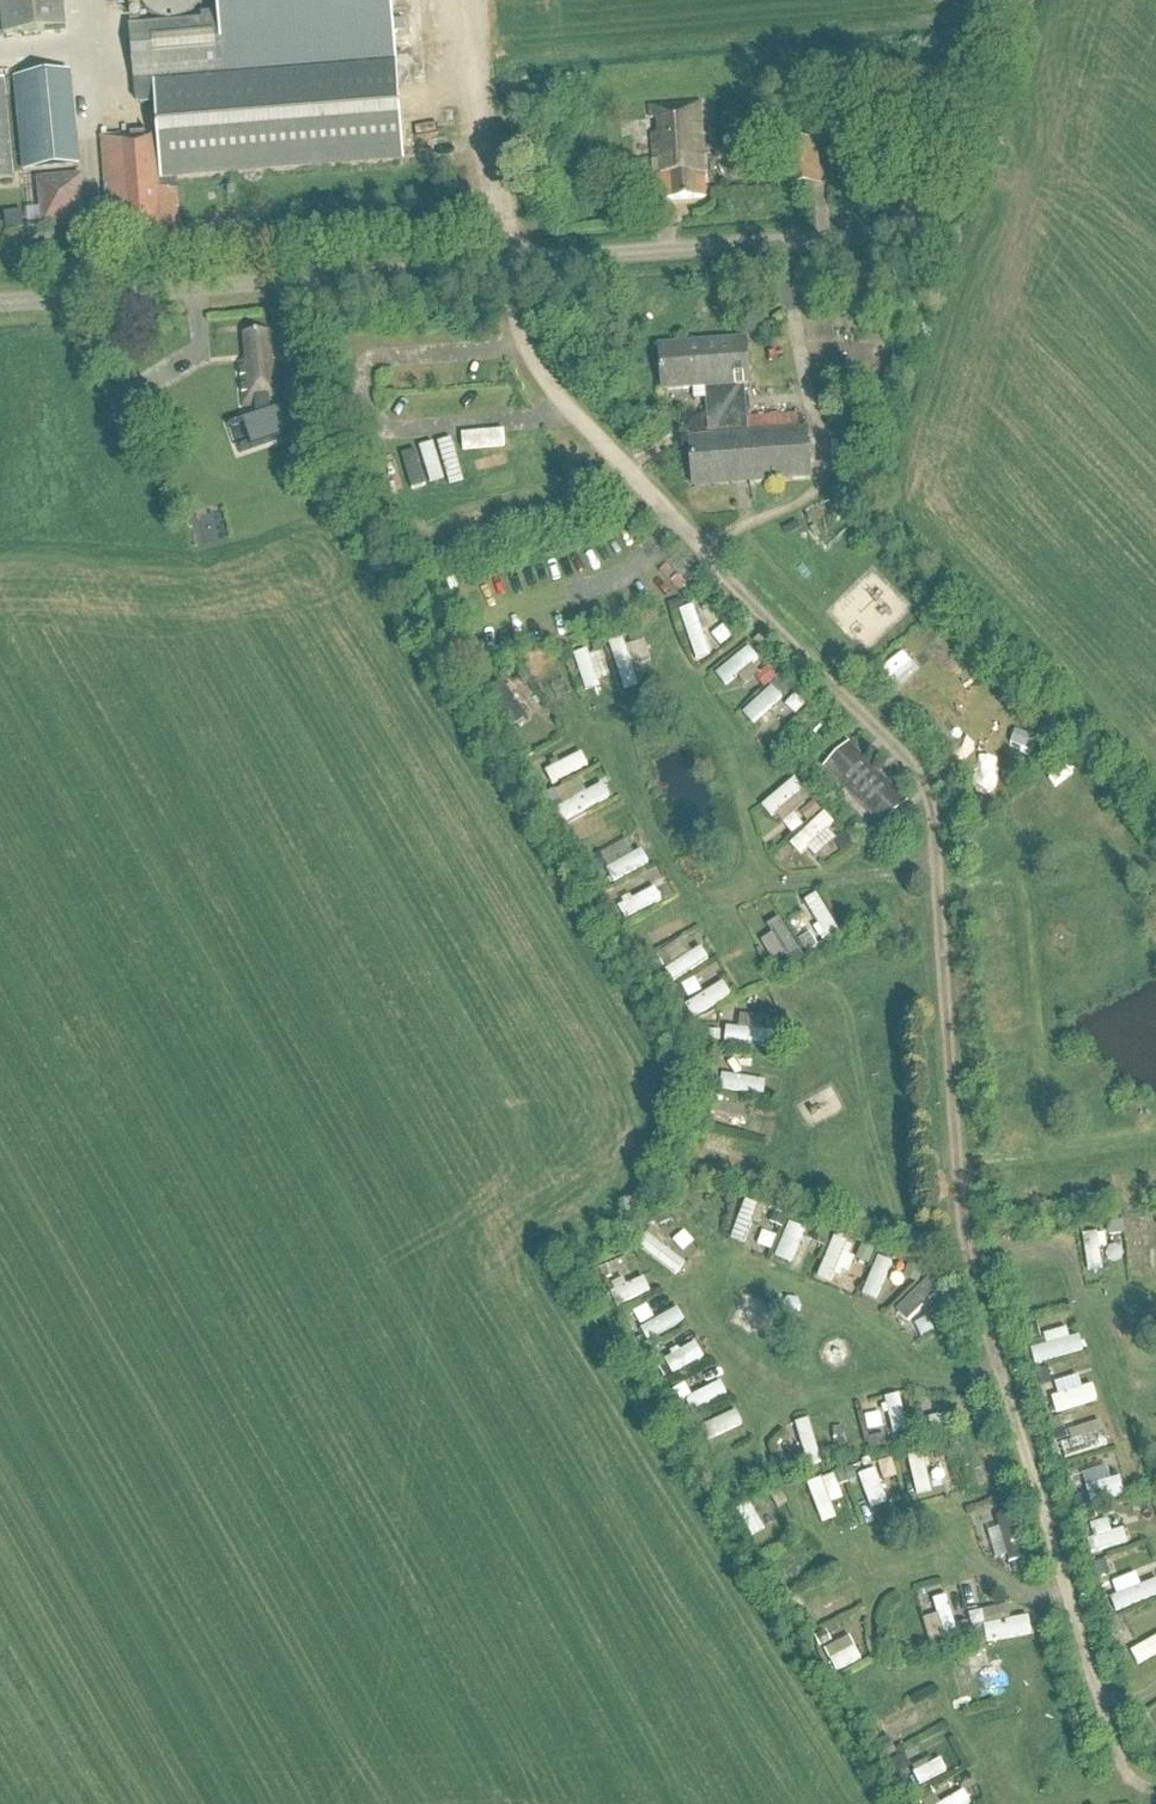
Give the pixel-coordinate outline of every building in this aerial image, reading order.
[(5,38),(65,32),(62,0),(1,0),(5,38)] [(394,65),(389,0),(218,0),(219,15),(201,16),(202,23),(130,28),(131,41),(127,45),(128,59),(133,63),(136,106),(155,104),(157,135),(101,140),(108,226),(123,224),(125,244),(162,241),(159,211),(178,210),(177,192),(162,193),(162,182),(402,162),(394,65)] [(141,2),(142,4),(143,7),(144,9),(146,11),(148,13),(150,15),(152,17),(155,18),(157,20),(160,21),(162,21),(165,22),(168,22),(170,23),(173,22),(176,22),(179,21),(181,21),(184,20),(189,17),(191,15),(193,13),(195,11),(196,9),(198,7),(199,4),(200,2),(201,0),(140,0),(141,2)] [(15,81),(23,174),(80,169),(71,75),(15,81)] [(0,82),(0,182),(13,181),(4,82),(0,82)] [(698,105),(649,109),(650,120),(657,120),(658,136),(651,137),(653,162),(660,162),(661,176),(654,176),(656,202),(705,198),(698,105)] [(783,144),(788,195),(822,192),(817,142),(783,144)] [(829,159),(833,186),(881,180),(877,153),(829,159)] [(83,177),(40,182),(45,229),(88,225),(83,177)] [(20,214),(5,216),(7,233),(22,231),(20,214)] [(917,305),(906,305),(906,317),(917,317),(917,305)] [(276,406),(270,349),(268,339),(246,341),(248,366),(241,367),(245,410),(255,409),(256,418),(230,427),(231,431),(244,427),(250,446),(287,434),(288,437),(292,436),(283,409),(270,414),(269,407),(276,406)] [(746,341),(658,349),(662,392),(704,389),(708,437),(689,439),(693,490),(810,480),(806,429),(749,434),(745,385),(749,385),(746,341)] [(717,599),(703,605),(720,648),(734,643),(717,599)] [(741,606),(725,610),(729,625),(744,621),(741,606)] [(692,607),(678,612),(696,661),(710,656),(692,607)] [(624,638),(640,684),(664,676),(647,630),(624,638)] [(622,639),(607,643),(622,692),(637,688),(622,639)] [(748,648),(715,675),(726,688),(759,661),(748,648)] [(586,651),(572,656),(585,693),(599,688),(586,651)] [(549,664),(516,683),(537,718),(569,699),(558,680),(549,664)] [(778,679),(742,714),(754,725),(789,690),(778,679)] [(501,682),(486,691),(512,730),(527,721),(501,682)] [(849,745),(824,770),(850,796),(882,829),(898,813),(907,804),(901,798),(879,775),(869,765),(849,745)] [(544,770),(552,786),(588,768),(580,752),(544,770)] [(562,807),(556,810),(564,824),(609,799),(601,785),(586,793),(578,779),(554,792),(562,807)] [(794,779),(760,807),(770,819),(804,791),(794,779)] [(824,812),(788,844),(800,857),(836,825),(824,812)] [(637,816),(604,831),(610,844),(643,829),(637,816)] [(641,849),(605,868),(613,885),(649,866),(641,849)] [(653,888),(617,907),(625,922),(661,903),(653,888)] [(816,895),(803,903),(827,942),(840,935),(816,895)] [(778,918),(765,926),(771,936),(761,942),(775,965),(798,952),(778,918)] [(655,955),(672,983),(708,961),(700,948),(691,954),(681,939),(655,955)] [(722,983),(685,1007),(694,1021),(731,996),(722,983)] [(737,1028),(725,1027),(723,1044),(773,1050),(775,1034),(760,1032),(761,1019),(738,1016),(737,1028)] [(766,1081),(721,1075),(719,1090),(764,1096),(766,1081)] [(750,1119),(716,1110),(712,1126),(746,1135),(750,1119)] [(767,1239),(783,1195),(769,1190),(753,1234),(767,1239)] [(759,1205),(744,1200),(730,1239),(745,1244),(759,1205)] [(814,1215),(797,1252),(813,1259),(830,1222),(814,1215)] [(1143,1221),(1128,1222),(1129,1268),(1145,1268),(1143,1221)] [(805,1231),(788,1224),(774,1257),(791,1264),(805,1231)] [(1104,1227),(1105,1271),(1127,1270),(1125,1226),(1104,1227)] [(697,1267),(708,1253),(675,1227),(664,1241),(697,1267)] [(1097,1234),(1082,1236),(1087,1273),(1102,1271),(1097,1234)] [(646,1235),(636,1247),(676,1278),(686,1265),(646,1235)] [(848,1244),(834,1238),(815,1279),(830,1286),(848,1244)] [(902,1296),(913,1253),(898,1249),(887,1292),(902,1296)] [(891,1264),(876,1258),(861,1296),(876,1302),(891,1264)] [(644,1279),(609,1295),(616,1310),(651,1295),(644,1279)] [(929,1279),(895,1311),(909,1325),(942,1292),(929,1279)] [(761,1292),(750,1320),(777,1331),(789,1303),(761,1292)] [(942,1332),(959,1324),(951,1308),(934,1316),(942,1332)] [(678,1309),(640,1331),(647,1344),(686,1322),(678,1309)] [(1076,1310),(1059,1312),(1061,1327),(1078,1325),(1076,1310)] [(1046,1347),(1032,1351),(1036,1365),(1082,1352),(1078,1337),(1070,1339),(1067,1328),(1043,1335),(1046,1347)] [(694,1343),(663,1359),(673,1377),(703,1360),(694,1343)] [(720,1382),(684,1401),(692,1416),(728,1397),(720,1382)] [(1085,1391),(1045,1404),(1049,1418),(1089,1405),(1085,1391)] [(908,1433),(899,1396),(884,1400),(892,1436),(908,1433)] [(818,1415),(832,1460),(846,1456),(832,1411),(818,1415)] [(958,1429),(954,1413),(921,1421),(925,1436),(958,1429)] [(822,1465),(807,1420),(793,1425),(808,1470),(822,1465)] [(1071,1442),(1060,1445),(1065,1461),(1109,1448),(1102,1421),(1068,1430),(1071,1442)] [(939,1490),(958,1484),(946,1446),(927,1452),(939,1490)] [(922,1455),(907,1458),(916,1499),(932,1495),(922,1455)] [(842,1514),(859,1508),(845,1470),(828,1477),(842,1514)] [(874,1471),(857,1478),(871,1512),(888,1505),(874,1471)] [(1119,1477),(1086,1488),(1092,1506),(1125,1495),(1119,1477)] [(821,1481),(807,1486),(820,1523),(835,1518),(821,1481)] [(797,1511),(771,1491),(754,1514),(780,1533),(797,1511)] [(764,1531),(749,1505),(737,1512),(752,1539),(764,1531)] [(1008,1513),(995,1517),(1008,1563),(1022,1559),(1008,1513)] [(1122,1529),(1087,1541),(1092,1557),(1128,1545),(1122,1529)] [(1128,1562),(1111,1567),(1117,1586),(1133,1581),(1128,1562)] [(1110,1598),(1116,1614),(1155,1598),(1155,1581),(1110,1598)] [(845,1595),(806,1616),(814,1630),(853,1609),(845,1595)] [(946,1598),(933,1602),(944,1641),(957,1637),(946,1598)] [(1027,1618),(982,1626),(986,1645),(1031,1637),(1027,1618)] [(825,1631),(814,1637),(820,1649),(831,1644),(825,1631)] [(850,1637),(824,1651),(836,1674),(862,1661),(850,1637)] [(1131,1652),(1139,1666),(1155,1656),(1155,1638),(1131,1652)] [(967,1655),(952,1658),(959,1694),(974,1691),(967,1655)] [(919,1708),(886,1724),(893,1739),(926,1723),(919,1708)] [(940,1760),(911,1774),(918,1788),(947,1774),(940,1760)] [(944,1803),(968,1803),(962,1793),(944,1803)]
